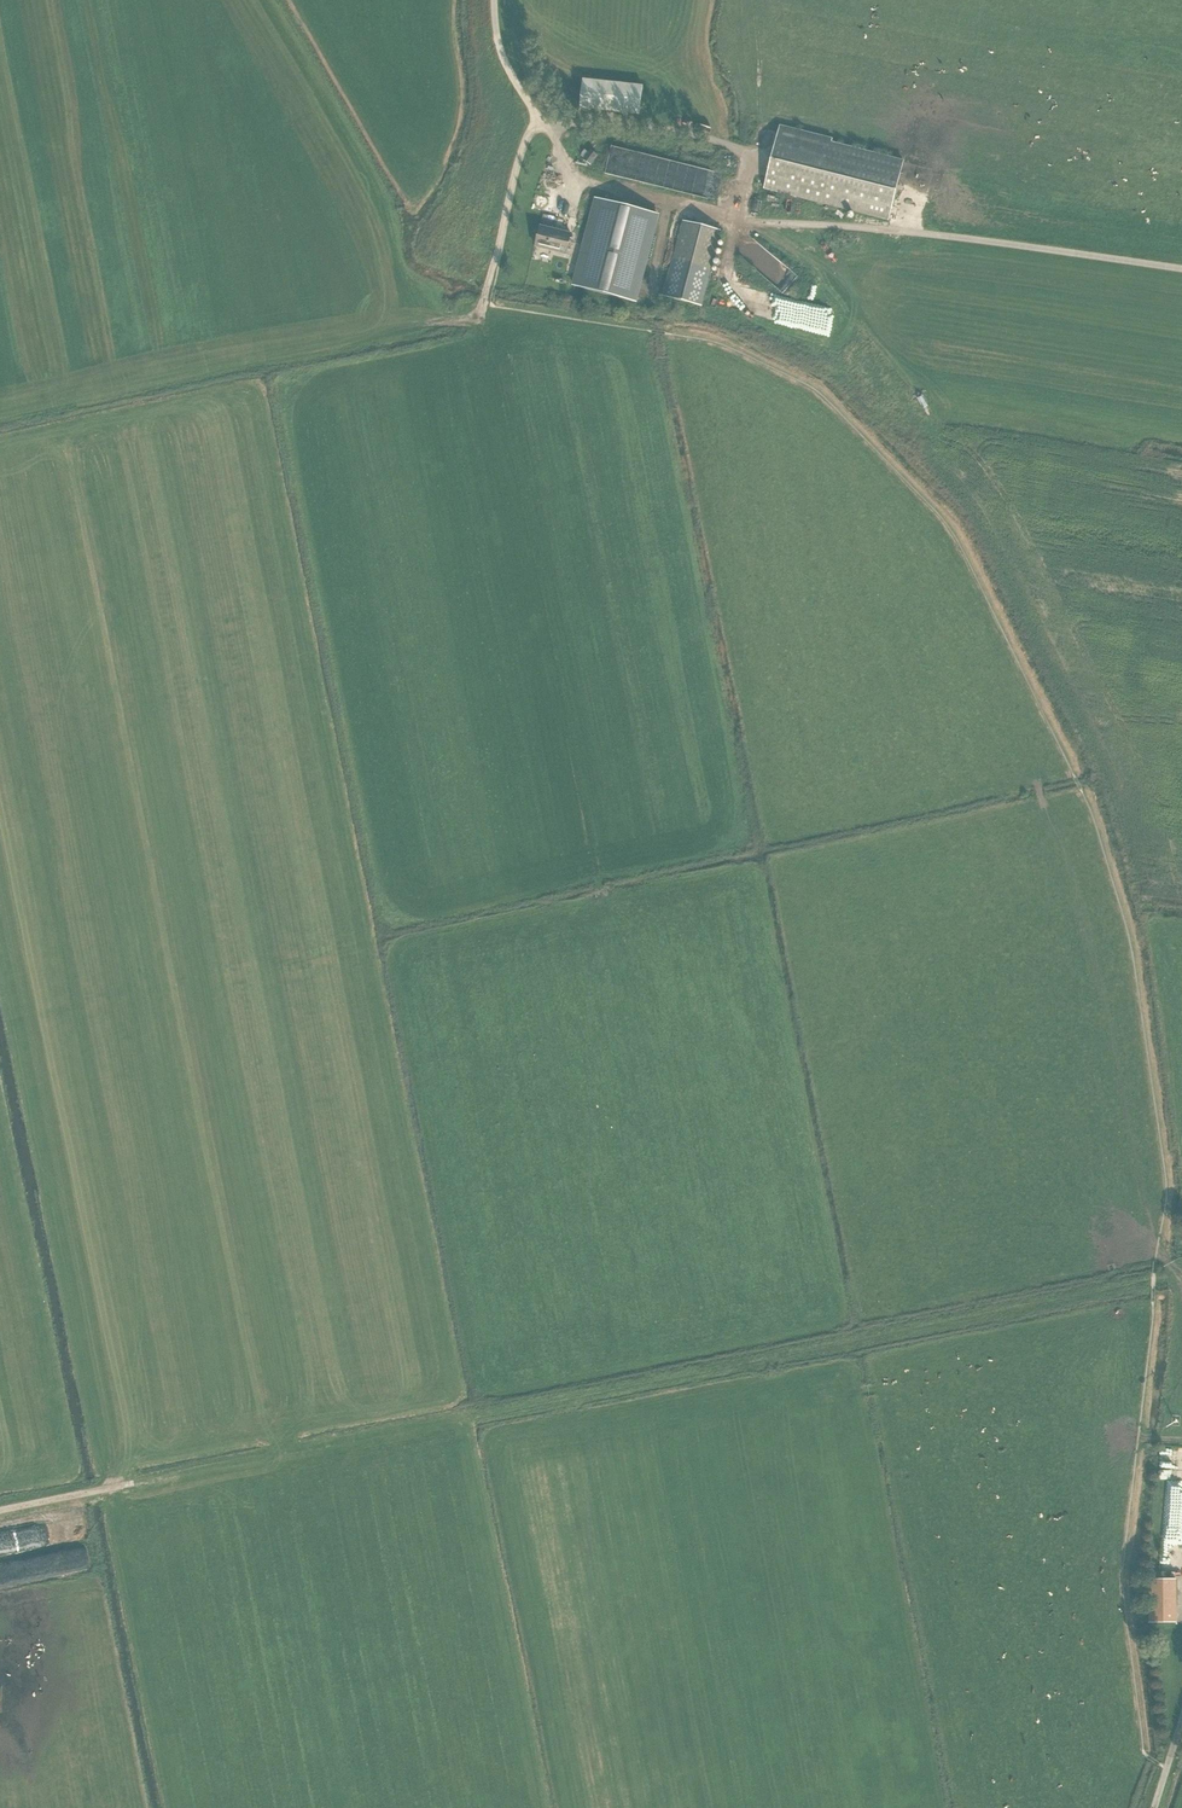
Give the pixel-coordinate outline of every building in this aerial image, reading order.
[(580,108),(592,109),(640,115),(643,86),(583,79),(580,108)] [(889,220),(904,161),(832,143),(832,139),(780,126),(764,189),(889,220)] [(583,160),(590,165),(597,155),(590,150),(583,160)] [(656,206),(596,190),(573,278),(633,293),(656,206)] [(720,230),(682,220),(663,294),(701,304),(720,230)] [(566,253),(571,233),(540,226),(535,246),(566,253)] [(741,253),(784,289),(798,273),(755,237),(741,253)] [(1177,1622),(1176,1578),(1149,1579),(1149,1622),(1177,1622)]
